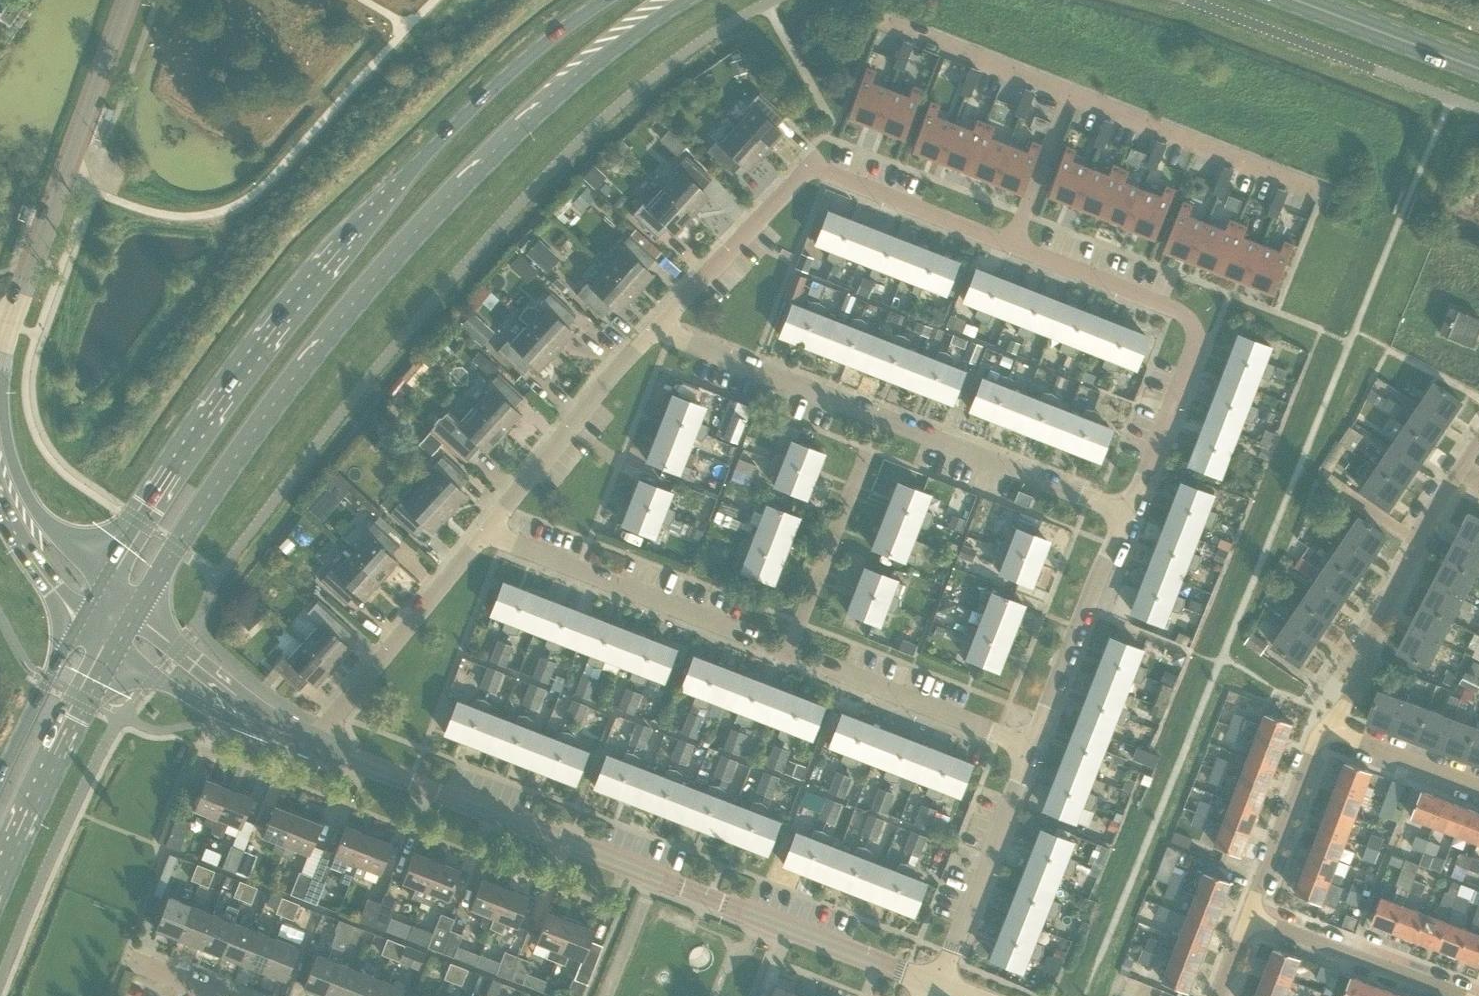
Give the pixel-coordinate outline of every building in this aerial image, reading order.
[(912,44),(902,40),(897,53),(907,57),(912,44)] [(907,57),(897,53),(892,66),(902,70),(907,57)] [(875,70),(865,67),(846,116),(874,127),(889,89),(870,81),(875,70)] [(979,71),(969,67),(964,79),(974,83),(979,71)] [(974,83),(964,79),(959,92),(969,96),(974,83)] [(908,96),(889,89),(874,127),(902,138),(922,89),(912,85),(908,96)] [(1034,92),(1024,88),(1019,101),(1029,105),(1034,92)] [(752,107),(736,125),(766,153),(768,151),(767,150),(782,134),(774,127),(785,115),(759,92),(748,104),(752,107)] [(939,104),(929,101),(910,150),(938,161),(953,123),(934,115),(939,104)] [(1029,105),(1019,101),(1014,114),(1024,118),(1029,105)] [(972,130),(953,123),(938,161),(965,172),(985,122),(976,119),(972,130)] [(1113,123),(1102,119),(1097,132),(1107,136),(1113,123)] [(994,126),(985,122),(965,172),(993,183),(1008,144),(989,137),(994,126)] [(766,153),(736,125),(720,143),(716,140),(705,151),(731,175),(741,163),(748,170),(764,154),(765,155),(766,153)] [(1107,136),(1097,132),(1092,145),(1102,149),(1107,136)] [(1026,151),(1008,144),(993,183),(1021,194),(1040,144),(1031,140),(1026,151)] [(1167,144),(1157,140),(1152,153),(1162,157),(1167,144)] [(1075,149),(1065,145),(1046,195),(1074,206),(1089,167),(1070,160),(1075,149)] [(1162,157),(1152,153),(1147,166),(1157,170),(1162,157)] [(678,170),(662,188),(693,216),(694,214),(693,213),(708,196),(701,189),(711,178),(686,155),(675,167),(678,170)] [(1108,175),(1089,167),(1074,206),(1101,216),(1121,167),(1112,163),(1108,175)] [(1234,170),(1224,166),(1219,179),(1229,183),(1234,170)] [(1130,170),(1121,167),(1101,216),(1129,227),(1144,189),(1125,182),(1130,170)] [(1229,183),(1219,179),(1214,192),(1224,196),(1229,183)] [(1162,196),(1144,189),(1129,227),(1157,238),(1176,189),(1167,185),(1162,196)] [(597,195),(587,186),(572,202),(582,211),(597,195)] [(693,216),(662,188),(646,205),(643,202),(632,214),(657,237),(667,226),(675,233),(690,216),(691,217),(693,216)] [(1289,192),(1278,188),(1273,201),(1283,205),(1289,192)] [(1194,204),(1184,200),(1165,250),(1193,261),(1208,222),(1189,215),(1194,204)] [(1283,205),(1273,201),(1268,214),(1278,218),(1283,205)] [(833,262),(850,219),(828,211),(815,243),(831,249),(827,257),(833,262)] [(859,260),(871,228),(850,219),(833,262),(834,263),(842,263),(846,255),(859,260)] [(1226,230),(1208,222),(1193,261),(1220,272),(1240,222),(1231,219),(1226,230)] [(1248,226),(1240,222),(1220,272),(1248,282),(1263,244),(1244,237),(1248,226)] [(876,279),(892,236),(871,228),(859,260),(873,265),(869,274),(876,279)] [(622,249),(606,267),(637,295),(644,288),(643,287),(653,275),(645,268),(655,257),(630,234),(619,246),(622,249)] [(901,276),(914,244),(892,236),(876,279),(885,280),(888,271),(901,276)] [(1281,251),(1263,244),(1248,282),(1276,293),(1295,244),(1286,240),(1281,251)] [(919,296),(923,285),(935,252),(914,244),(901,276),(916,282),(912,290),(919,296)] [(813,257),(801,252),(795,267),(807,272),(813,257)] [(923,285),(945,293),(957,261),(935,252),(923,285)] [(572,287),(548,266),(543,271),(567,292),(572,287)] [(637,295),(606,267),(590,285),(587,282),(576,293),(601,317),(612,305),(619,312),(630,301),(631,302),(637,295)] [(981,320),(997,277),(976,268),(963,300),(978,306),(975,314),(981,320)] [(806,277),(794,272),(786,295),(798,299),(806,277)] [(1006,317),(1019,285),(997,277),(981,320),(982,320),(989,320),(993,312),(1006,317)] [(874,285),(864,281),(859,292),(869,296),(874,285)] [(458,324),(476,340),(486,330),(468,314),(490,289),(485,284),(462,309),(467,314),(458,324)] [(1023,336),(1040,294),(1019,285),(1006,317),(1021,323),(1017,331),(1023,336)] [(528,324),(527,324),(558,352),(560,351),(558,350),(573,333),(566,326),(576,315),(551,292),(540,303),(543,307),(540,310),(535,305),(527,306),(518,316),(528,324)] [(855,296),(847,292),(840,309),(849,312),(855,296)] [(1049,334),(1061,302),(1040,294),(1023,336),(1024,337),(1032,337),(1036,329),(1049,334)] [(801,344),(818,301),(810,301),(807,309),(792,303),(779,335),(801,344)] [(822,352),(835,320),(822,315),(825,306),(819,301),(818,301),(801,344),(822,352)] [(1066,353),(1083,310),(1061,302),(1049,334),(1063,340),(1060,348),(1066,353)] [(966,311),(954,306),(946,326),(958,330),(966,311)] [(1478,332),(1478,319),(1451,307),(1441,332),(1474,345),(1478,332)] [(909,318),(889,310),(886,318),(906,326),(909,318)] [(1091,351),(1104,319),(1083,310),(1066,353),(1075,354),(1078,345),(1091,351)] [(844,361),(860,318),(853,317),(849,326),(835,320),(822,352),(844,361)] [(865,369),(878,337),(864,332),(868,323),(862,318),(860,318),(844,361),(865,369)] [(1108,370),(1125,327),(1104,319),(1091,351),(1105,356),(1102,365),(1108,370)] [(932,327),(916,321),(913,330),(928,336),(932,327)] [(558,352),(527,324),(511,342),(507,339),(496,351),(522,374),(532,363),(540,370),(555,353),(556,354),(558,352)] [(1147,336),(1125,327),(1108,370),(1109,370),(1117,371),(1120,362),(1135,368),(1147,336)] [(999,336),(988,331),(984,340),(995,344),(999,336)] [(886,377),(903,334),(895,334),(891,342),(878,337),(865,369),(886,377)] [(908,385),(920,353),(907,348),(910,340),(904,334),(903,334),(886,377),(908,385)] [(968,339),(953,334),(950,342),(965,348),(968,339)] [(1231,356),(1275,373),(1276,365),(1267,361),(1272,347),(1240,334),(1231,356)] [(983,345),(970,340),(962,359),(976,364),(983,345)] [(1016,358),(987,347),(984,356),(1013,367),(1016,358)] [(929,394),(946,351),(938,350),(934,359),(920,353),(908,385),(929,394)] [(946,351),(929,394),(951,402),(963,370),(949,365),(953,357),(946,351)] [(1270,380),(1275,373),(1231,356),(1223,377),(1256,390),(1261,376),(1270,380)] [(429,366),(419,358),(403,378),(413,386),(429,366)] [(1096,374),(1084,370),(1081,379),(1092,384),(1096,374)] [(474,406),(505,434),(506,432),(505,431),(521,415),(513,408),(523,396),(498,373),(487,385),(490,388),(474,406)] [(991,418),(1008,375),(1000,375),(997,383),(982,378),(969,410),(991,418)] [(1013,426),(1025,394),(1012,389),(1015,381),(1009,375),(1008,375),(991,418),(1013,426)] [(1118,379),(1107,375),(1102,388),(1113,392),(1118,379)] [(1250,404),(1256,390),(1223,377),(1215,399),(1258,416),(1259,415),(1259,407),(1250,404)] [(1420,404),(1447,422),(1461,400),(1435,382),(1420,404)] [(1034,435),(1051,392),(1043,391),(1039,400),(1025,394),(1013,426),(1034,435)] [(1055,443),(1068,411),(1055,406),(1058,397),(1051,392),(1034,435),(1055,443)] [(673,395),(665,417),(707,434),(708,426),(698,422),(704,407),(673,395)] [(1254,422),(1258,416),(1215,399),(1207,420),(1239,433),(1244,419),(1254,422)] [(751,407),(737,401),(723,437),(737,443),(751,407)] [(1432,443),(1447,422),(1420,404),(1406,425),(1432,443)] [(503,436),(505,434),(474,406),(458,423),(447,413),(443,417),(440,418),(435,423),(435,426),(431,430),(464,461),(479,444),(487,452),(502,435),(503,436)] [(1077,451),(1094,408),(1085,408),(1082,417),(1068,411),(1055,443),(1077,451)] [(1094,408),(1077,451),(1099,460),(1111,428),(1097,422),(1100,414),(1094,408)] [(665,417),(656,438),(687,450),(692,437),(702,441),(707,434),(665,417)] [(1234,447),(1239,433),(1207,420),(1198,442),(1242,458),(1243,450),(1234,447)] [(1418,464),(1432,443),(1406,425),(1391,446),(1418,464)] [(1277,433),(1266,429),(1262,440),(1272,444),(1277,433)] [(442,442),(430,431),(419,444),(431,455),(442,442)] [(737,446),(714,437),(710,449),(733,458),(737,446)] [(687,450),(656,438),(648,461),(678,473),(679,472),(691,476),(691,468),(682,464),(687,450)] [(775,452),(770,458),(813,475),(821,452),(791,441),(785,456),(775,452)] [(1237,465),(1242,458),(1198,442),(1190,464),(1222,476),(1228,461),(1237,465)] [(1403,486),(1418,464),(1391,446),(1377,468),(1403,486)] [(436,469),(420,487),(450,515),(452,513),(451,512),(466,495),(458,488),(469,477),(443,454),(432,466),(436,469)] [(756,464),(739,458),(735,468),(752,474),(756,464)] [(813,475),(770,458),(769,467),(779,471),(773,485),(804,497),(813,475)] [(1389,507),(1403,486),(1377,468),(1362,489),(1389,507)] [(640,479),(632,502),(674,518),(675,510),(665,506),(671,491),(640,479)] [(890,504),(933,521),(933,513),(924,509),(929,494),(899,482),(890,504)] [(1174,504),(1218,521),(1219,513),(1210,509),(1215,494),(1183,482),(1174,504)] [(450,515),(420,487),(403,504),(400,501),(389,513),(414,536),(425,525),(432,532),(448,516),(449,517),(450,515)] [(1028,506),(1032,495),(1018,489),(1013,501),(1028,506)] [(757,527),(788,538),(797,516),(766,504),(766,505),(754,500),(753,508),(763,512),(757,527)] [(674,518),(632,502),(623,524),(654,536),(660,521),(669,525),(674,518)] [(367,536),(351,553),(381,581),(383,580),(381,579),(397,562),(389,555),(404,538),(368,504),(361,512),(372,522),(363,533),(367,536)] [(933,521),(890,504),(882,526),(912,538),(918,524),(927,528),(933,521)] [(970,509),(956,504),(950,523),(964,528),(970,509)] [(1218,521),(1174,504),(1166,525),(1198,538),(1204,524),(1213,528),(1218,521)] [(1042,519),(1020,511),(1015,525),(1037,533),(1042,519)] [(1460,536),(1478,546),(1478,517),(1472,513),(1460,536)] [(1345,539),(1372,557),(1387,535),(1360,517),(1345,539)] [(1193,552),(1198,538),(1166,525),(1158,547),(1201,564),(1202,555),(1193,552)] [(907,552),(912,538),(882,526),(873,548),(904,560),(904,559),(916,564),(917,556),(907,552)] [(780,560),(788,538),(757,527),(752,540),(742,536),(737,543),(780,560)] [(995,546),(1038,562),(1046,540),(1016,528),(1010,543),(1000,539),(995,546)] [(1460,536),(1448,559),(1476,574),(1478,569),(1478,546),(1460,536)] [(1357,578),(1372,557),(1345,539),(1331,560),(1357,578)] [(771,582),(780,560),(737,543),(737,551),(746,555),(741,570),(771,582)] [(973,548),(963,544),(959,555),(969,559),(973,548)] [(1029,584),(1038,562),(995,546),(994,554),(1004,558),(999,573),(1029,584)] [(1196,570),(1201,564),(1158,547),(1150,568),(1182,581),(1187,567),(1196,570)] [(381,581),(351,553),(334,571),(330,568),(320,580),(345,603),(355,592),(363,599),(378,582),(379,583),(381,581)] [(1290,563),(1281,557),(1276,565),(1285,571),(1290,563)] [(1476,574),(1448,559),(1436,582),(1465,597),(1476,574)] [(1343,599),(1357,578),(1331,560),(1316,581),(1343,599)] [(857,589),(899,606),(900,606),(900,597),(891,593),(896,579),(866,567),(857,589)] [(1177,594),(1182,581),(1150,568),(1141,590),(1185,606),(1186,598),(1177,594)] [(1329,620),(1343,599),(1316,581),(1302,602),(1329,620)] [(508,633),(525,590),(503,582),(491,614),(506,620),(502,628),(508,633)] [(1436,582),(1424,605),(1453,620),(1460,607),(1478,616),(1478,605),(1464,597),(1465,597),(1436,582)] [(983,614),(1013,626),(1022,603),(991,591),(991,592),(979,587),(978,596),(988,600),(983,614)] [(895,612),(899,606),(857,589),(848,612),(879,623),(885,609),(895,612)] [(534,631),(547,599),(525,590),(508,633),(517,634),(521,626),(534,631)] [(1180,613),(1185,606),(1141,590),(1133,612),(1165,624),(1171,609),(1180,613)] [(320,623),(303,640),(334,669),(341,661),(340,660),(350,649),(342,642),(353,631),(318,599),(307,611),(320,623)] [(551,650),(568,607),(547,599),(534,631),(548,637),(545,645),(551,650)] [(1314,642),(1329,620),(1302,602),(1288,624),(1314,642)] [(1453,620),(1424,605),(1412,628),(1441,643),(1453,620)] [(577,648),(590,615),(568,607),(551,650),(560,650),(563,643),(577,648)] [(927,618),(915,613),(907,632),(919,637),(927,618)] [(1005,647),(1013,626),(983,614),(977,627),(968,623),(963,630),(962,631),(1005,647)] [(595,666),(611,624),(590,615),(577,648),(590,653),(588,661),(593,666),(595,666)] [(620,665),(633,632),(611,624),(595,666),(602,667),(616,673),(619,665),(620,665)] [(1299,663),(1314,642),(1288,624),(1273,645),(1299,663)] [(1441,643),(1412,628),(1400,651),(1429,666),(1441,643)] [(996,669),(1005,647),(962,631),(962,638),(972,642),(966,657),(996,669)] [(638,683),(655,640),(633,632),(620,665),(632,670),(630,678),(636,683),(638,683)] [(1269,643),(1252,632),(1245,643),(1262,654),(1269,643)] [(1104,659),(1147,676),(1147,667),(1138,664),(1144,649),(1112,637),(1104,659)] [(334,669),(303,640),(287,658),(284,655),(273,667),(298,690),(309,679),(316,686),(326,675),(328,676),(334,669)] [(497,663),(505,643),(497,640),(489,660),(497,663)] [(675,648),(655,640),(638,683),(645,683),(648,676),(663,682),(675,648)] [(513,646),(505,643),(497,663),(505,666),(513,646)] [(699,707),(716,664),(694,655),(681,688),(696,693),(693,702),(699,707)] [(540,679),(547,659),(539,656),(532,676),(540,679)] [(555,662),(547,659),(540,679),(547,682),(555,662)] [(1147,676),(1104,659),(1095,680),(1127,693),(1132,679),(1142,683),(1147,676)] [(1473,661),(1469,671),(1478,676),(1478,664),(1473,661)] [(724,705),(737,672),(716,664),(699,707),(708,708),(711,699),(724,705)] [(479,686),(487,689),(495,669),(487,666),(479,686)] [(495,669),(487,689),(494,692),(503,672),(495,669)] [(1465,670),(1458,683),(1478,693),(1478,677),(1465,670)] [(741,724),(758,681),(737,672),(724,705),(738,710),(735,719),(741,724)] [(582,696),(590,676),(582,673),(574,693),(582,696)] [(598,679),(590,676),(582,696),(590,699),(598,679)] [(1437,684),(1419,677),(1415,690),(1432,697),(1437,684)] [(1122,707),(1127,693),(1095,680),(1087,701),(1130,718),(1131,710),(1122,707)] [(767,721),(780,689),(758,681),(741,724),(742,724),(750,725),(754,716),(767,721)] [(521,703),(529,706),(537,685),(529,682),(521,703)] [(537,685),(529,706),(537,709),(545,688),(537,685)] [(626,711),(633,690),(626,687),(618,708),(626,711)] [(784,740),(801,697),(780,689),(767,721),(781,727),(778,735),(784,740)] [(641,693),(633,690),(626,711),(634,714),(641,693)] [(1393,729),(1404,700),(1380,690),(1368,720),(1393,729)] [(1171,696),(1160,691),(1155,703),(1167,707),(1171,696)] [(1460,698),(1451,694),(1446,706),(1455,710),(1460,698)] [(781,747),(773,768),(781,771),(789,750),(796,733),(810,738),(823,706),(801,697),(784,740),(785,741),(782,747),(781,747)] [(467,741),(483,698),(475,698),(472,706),(457,701),(445,733),(467,741)] [(488,750),(500,717),(487,712),(491,704),(484,698),(483,698),(467,741),(488,750)] [(564,719),(572,722),(580,702),(572,699),(564,719)] [(1417,739),(1428,709),(1404,700),(1393,729),(1417,739)] [(1125,725),(1130,718),(1087,701),(1079,723),(1111,735),(1116,722),(1125,725)] [(580,702),(572,722),(580,725),(587,705),(580,702)] [(1234,711),(1224,707),(1219,720),(1229,724),(1234,711)] [(1441,748),(1452,718),(1428,709),(1417,739),(1441,748)] [(688,735),(696,714),(688,711),(680,732),(688,735)] [(841,760),(847,765),(864,721),(842,713),(829,745),(844,751),(841,760)] [(1242,729),(1258,736),(1258,735),(1284,745),(1292,723),(1267,713),(1262,725),(1246,719),(1247,717),(1235,713),(1231,725),(1242,729)] [(509,758),(526,714),(518,715),(515,723),(500,717),(488,750),(509,758)] [(531,766),(543,734),(530,729),(533,720),(527,714),(526,714),(509,758),(531,766)] [(704,718),(696,714),(688,735),(696,738),(704,718)] [(1465,757),(1477,727),(1452,718),(1441,748),(1465,757)] [(628,742),(636,745),(644,725),(636,721),(628,742)] [(864,721),(847,765),(856,765),(859,757),(872,762),(885,730),(864,721)] [(1105,749),(1111,735),(1079,723),(1070,744),(1102,757),(1114,761),(1115,753),(1105,749)] [(644,725),(636,745),(643,748),(652,728),(644,725)] [(1237,742),(1242,729),(1231,725),(1226,738),(1237,742)] [(1477,727),(1465,757),(1478,762),(1478,728),(1477,727)] [(731,752),(739,731),(731,728),(723,749),(731,752)] [(885,730),(872,762),(887,767),(884,776),(890,781),(906,738),(885,730)] [(552,774),(569,731),(561,731),(557,739),(543,734),(531,766),(552,774)] [(569,731),(552,774),(574,783),(586,751),(573,745),(576,736),(569,731)] [(746,734),(739,731),(731,752),(739,755),(746,734)] [(1258,735),(1258,736),(1250,757),(1275,767),(1284,745),(1258,735)] [(678,762),(686,741),(678,738),(670,759),(678,762)] [(906,738),(890,781),(898,782),(902,773),(915,778),(928,746),(906,738)] [(694,744),(686,741),(678,762),(686,765),(694,744)] [(765,765),(773,768),(781,747),(773,744),(765,765)] [(1094,778),(1102,757),(1070,744),(1062,765),(1094,778)] [(928,746),(915,778),(929,784),(926,792),(932,798),(949,754),(928,746)] [(616,795),(633,752),(624,752),(621,760),(607,754),(594,786),(616,795)] [(637,803),(650,771),(636,766),(640,757),(634,752),(633,752),(616,795),(637,803)] [(713,775),(721,778),(729,757),(721,754),(713,775)] [(949,754),(932,798),(941,799),(944,790),(958,795),(971,763),(949,754)] [(729,757),(721,778),(729,781),(737,761),(729,757)] [(1218,757),(1214,769),(1225,773),(1230,761),(1218,757)] [(1267,789),(1275,767),(1250,757),(1241,779),(1267,789)] [(789,759),(784,772),(798,778),(803,765),(789,759)] [(1338,784),(1363,793),(1364,793),(1372,796),(1375,788),(1367,785),(1372,771),(1346,761),(1338,784)] [(1089,792),(1094,778),(1062,765),(1054,787),(1097,804),(1097,803),(1098,795),(1089,792)] [(659,811),(675,769),(667,768),(663,776),(650,771),(637,803),(659,811)] [(680,820),(692,788),(679,782),(682,774),(676,769),(675,769),(659,811),(680,820)] [(1225,773),(1214,769),(1209,781),(1221,786),(1225,773)] [(755,791),(763,795),(771,774),(763,771),(755,791)] [(828,791),(836,794),(844,774),(836,771),(828,791)] [(771,774),(763,795),(771,798),(779,777),(771,774)] [(844,774),(836,794),(844,797),(852,777),(844,774)] [(1123,789),(1132,793),(1137,779),(1128,776),(1123,789)] [(203,823),(213,827),(228,788),(206,779),(194,809),(206,814),(203,823)] [(1258,811),(1267,789),(1241,779),(1233,801),(1258,811)] [(1384,801),(1396,806),(1404,784),(1392,780),(1384,801)] [(865,781),(859,797),(870,801),(877,785),(865,781)] [(1355,815),(1363,793),(1338,784),(1329,805),(1355,815)] [(701,828),(718,785),(709,785),(706,793),(692,788),(680,820),(701,828)] [(723,836),(735,804),(721,799),(724,790),(718,785),(701,828),(723,836)] [(870,808),(878,811),(886,790),(878,787),(870,808)] [(1092,810),(1097,804),(1054,787),(1045,809),(1077,821),(1083,806),(1092,810)] [(228,788),(213,827),(211,831),(221,835),(222,830),(226,821),(240,827),(251,797),(228,788)] [(886,790),(878,811),(886,814),(894,793),(886,790)] [(1434,824),(1444,798),(1422,790),(1412,815),(1434,824)] [(817,818),(825,821),(833,800),(825,797),(817,818)] [(1456,832),(1466,807),(1444,798),(1434,824),(1456,832)] [(833,800),(825,821),(833,824),(841,803),(833,800)] [(1202,800),(1197,813),(1209,817),(1213,805),(1202,800)] [(744,844),(761,802),(752,801),(749,809),(735,804),(723,836),(744,844)] [(1250,833),(1258,811),(1233,801),(1224,823),(1250,833)] [(1391,819),(1396,806),(1384,801),(1379,814),(1391,819)] [(761,802),(744,844),(766,853),(778,821),(764,815),(767,806),(761,802)] [(913,824),(921,827),(929,806),(921,803),(913,824)] [(1347,837),(1355,815),(1329,805),(1321,827),(1347,837)] [(271,851),(281,855),(297,815),(274,806),(263,836),(275,841),(271,851)] [(929,806),(921,827),(929,830),(937,809),(929,806)] [(1478,839),(1478,812),(1466,807),(1456,832),(1478,841),(1478,839)] [(860,834),(868,837),(876,817),(868,813),(860,834)] [(1209,817),(1197,813),(1192,825),(1204,829),(1209,817)] [(297,815),(281,855),(291,859),(295,849),(308,854),(320,823),(297,815)] [(179,849),(190,822),(176,817),(166,844),(179,849)] [(876,817),(868,837),(876,840),(884,820),(876,817)] [(1241,855),(1250,833),(1224,823),(1216,845),(1241,855)] [(337,884),(347,887),(352,874),(368,834),(346,825),(335,852),(334,855),(330,866),(342,871),(337,884)] [(1347,838),(1347,837),(1321,827),(1313,849),(1338,859),(1343,848),(1350,850),(1354,840),(1347,838)] [(805,872),(822,830),(814,829),(810,837),(796,832),(783,864),(805,872)] [(1034,851),(1078,868),(1078,860),(1069,856),(1075,842),(1043,829),(1034,851)] [(826,881),(839,849),(825,843),(829,835),(822,830),(805,872),(826,881)] [(902,851),(911,854),(918,833),(910,830),(902,851)] [(918,833),(911,854),(919,857),(927,836),(918,833)] [(1367,845),(1379,849),(1383,838),(1371,833),(1367,845)] [(391,843),(368,834),(352,874),(362,878),(366,868),(379,873),(391,843)] [(1411,847),(1424,852),(1428,840),(1416,835),(1411,847)] [(1428,840),(1424,852),(1436,856),(1440,844),(1428,840)] [(235,872),(244,849),(231,844),(222,867),(235,872)] [(1374,862),(1379,849),(1367,845),(1362,858),(1374,862)] [(848,889),(864,846),(856,846),(853,854),(839,849),(826,881),(848,889)] [(869,897),(882,865),(868,860),(871,851),(865,846),(864,846),(848,889),(869,897)] [(335,852),(323,847),(312,876),(324,880),(330,866),(334,855),(335,852)] [(257,854),(244,849),(235,872),(248,877),(257,854)] [(1330,881),(1338,859),(1313,849),(1304,871),(1330,881)] [(1072,875),(1078,868),(1034,851),(1026,873),(1058,885),(1063,871),(1072,875)] [(1455,863),(1468,869),(1472,856),(1459,851),(1455,863)] [(421,901),(437,860),(414,852),(402,882),(416,887),(412,897),(421,901)] [(1468,869),(1478,873),(1478,859),(1472,856),(1468,869)] [(1393,901),(1383,897),(1381,897),(1372,922),(1394,930),(1404,905),(1410,891),(1409,890),(1414,878),(1415,879),(1420,864),(1407,859),(1402,874),(1397,886),(1398,886),(1393,901)] [(459,869),(437,860),(421,901),(430,905),(434,894),(448,899),(459,869)] [(891,906),(907,863),(898,862),(895,870),(882,865),(869,897),(891,906)] [(199,883),(205,866),(196,863),(190,879),(199,883)] [(913,867),(907,863),(891,906),(912,914),(925,882),(910,876),(913,867)] [(1089,873),(1098,876),(1101,868),(1092,864),(1089,873)] [(214,870),(205,866),(199,883),(208,886),(214,870)] [(303,898),(312,876),(299,871),(290,893),(303,898)] [(1174,871),(1170,883),(1182,888),(1186,876),(1174,871)] [(1322,903),(1330,881),(1304,871),(1296,893),(1322,903)] [(1205,872),(1197,894),(1223,903),(1231,881),(1205,872)] [(1053,899),(1058,885),(1026,873),(1018,894),(1061,911),(1062,902),(1053,899)] [(324,880),(312,876),(303,898),(317,903),(325,881),(324,880)] [(1350,888),(1362,893),(1367,881),(1355,877),(1350,888)] [(490,927),(494,917),(493,917),(505,887),(483,878),(471,908),(483,913),(479,923),(490,927)] [(1409,890),(1410,891),(1422,895),(1426,883),(1415,879),(1414,878),(1409,890)] [(241,899),(248,883),(239,880),(233,896),(241,899)] [(1453,907),(1462,885),(1453,881),(1449,892),(1445,890),(1441,902),(1453,907)] [(257,886),(248,883),(241,899),(251,902),(257,886)] [(1170,883),(1165,896),(1177,900),(1182,888),(1170,883)] [(1473,889),(1462,885),(1453,907),(1465,911),(1472,894),(1471,894),(1473,889)] [(493,917),(494,917),(516,926),(528,895),(505,887),(493,917)] [(1357,906),(1362,893),(1350,888),(1345,901),(1357,906)] [(1056,918),(1061,911),(1018,894),(1009,915),(1041,928),(1047,914),(1056,918)] [(1223,903),(1197,894),(1189,915),(1214,925),(1223,903)] [(383,895),(381,902),(372,925),(385,930),(397,900),(383,895)] [(155,929),(177,937),(190,904),(168,896),(155,929)] [(284,915),(290,900),(281,897),(275,912),(284,915)] [(359,920),(372,925),(381,902),(368,897),(359,920)] [(298,903),(290,900),(284,915),(293,919),(298,903)] [(177,937),(199,946),(212,913),(190,904),(177,937)] [(1168,922),(1173,910),(1161,905),(1156,918),(1168,922)] [(1394,930),(1416,939),(1426,913),(1404,905),(1394,930)] [(1460,955),(1478,963),(1478,905),(1470,930),(1469,930),(1460,955)] [(546,957),(555,960),(571,920),(548,912),(536,942),(550,947),(546,957)] [(199,946),(220,954),(233,921),(212,913),(199,946)] [(1416,939),(1438,947),(1448,921),(1426,913),(1416,939)] [(1036,941),(1041,928),(1009,915),(1001,937),(1044,953),(1045,945),(1036,941)] [(1214,925),(1189,915),(1180,937),(1206,947),(1214,925)] [(347,940),(353,924),(340,919),(337,927),(338,931),(332,945),(333,949),(330,959),(316,953),(303,986),(325,995),(338,962),(339,962),(348,940),(347,940)] [(555,960),(564,964),(568,954),(581,959),(574,977),(573,977),(565,995),(581,995),(586,983),(587,984),(602,944),(589,939),(593,929),(571,920),(555,960)] [(233,921),(220,954),(241,962),(254,929),(233,921)] [(1438,947),(1460,955),(1469,930),(1448,921),(1438,947)] [(354,925),(353,924),(347,940),(348,940),(356,944),(362,928),(354,925)] [(440,951),(449,929),(436,924),(427,946),(440,951)] [(254,929),(241,962),(263,971),(276,937),(254,929)] [(462,934),(449,929),(440,951),(454,956),(462,934)] [(276,937),(263,971),(285,979),(298,946),(276,937)] [(1039,959),(1044,953),(1001,937),(992,958),(1024,971),(1030,956),(1039,959)] [(1149,937),(1144,949),(1156,953),(1172,959),(1197,969),(1206,947),(1180,937),(1175,951),(1159,945),(1161,941),(1149,937)] [(389,957),(396,941),(386,938),(380,953),(389,957)] [(404,944),(396,941),(389,957),(418,968),(424,952),(404,944)] [(1266,969),(1292,979),(1300,957),(1274,947),(1266,969)] [(1156,953),(1144,949),(1139,961),(1151,966),(1156,953)] [(509,978),(518,955),(505,950),(496,973),(509,978)] [(531,960),(518,955),(509,978),(522,983),(531,960)] [(1197,969),(1172,959),(1163,982),(1189,991),(1197,969)] [(325,995),(328,995),(349,995),(359,970),(339,962),(338,962),(325,995)] [(452,981),(458,965),(450,962),(443,978),(452,981)] [(467,969),(458,965),(452,981),(461,985),(467,969)] [(1328,982),(1332,970),(1321,965),(1316,978),(1328,982)] [(1292,979),(1266,969),(1258,991),(1270,995),(1285,995),(1292,979)] [(359,970),(349,995),(374,995),(381,979),(359,970)] [(1374,985),(1351,976),(1344,995),(1369,995),(1374,985)] [(381,979),(374,995),(399,995),(403,987),(405,982),(395,979),(393,983),(381,979)] [(1395,993),(1374,985),(1369,995),(1394,995),(1395,993)] [(797,994),(775,986),(771,995),(796,995),(797,994)]
